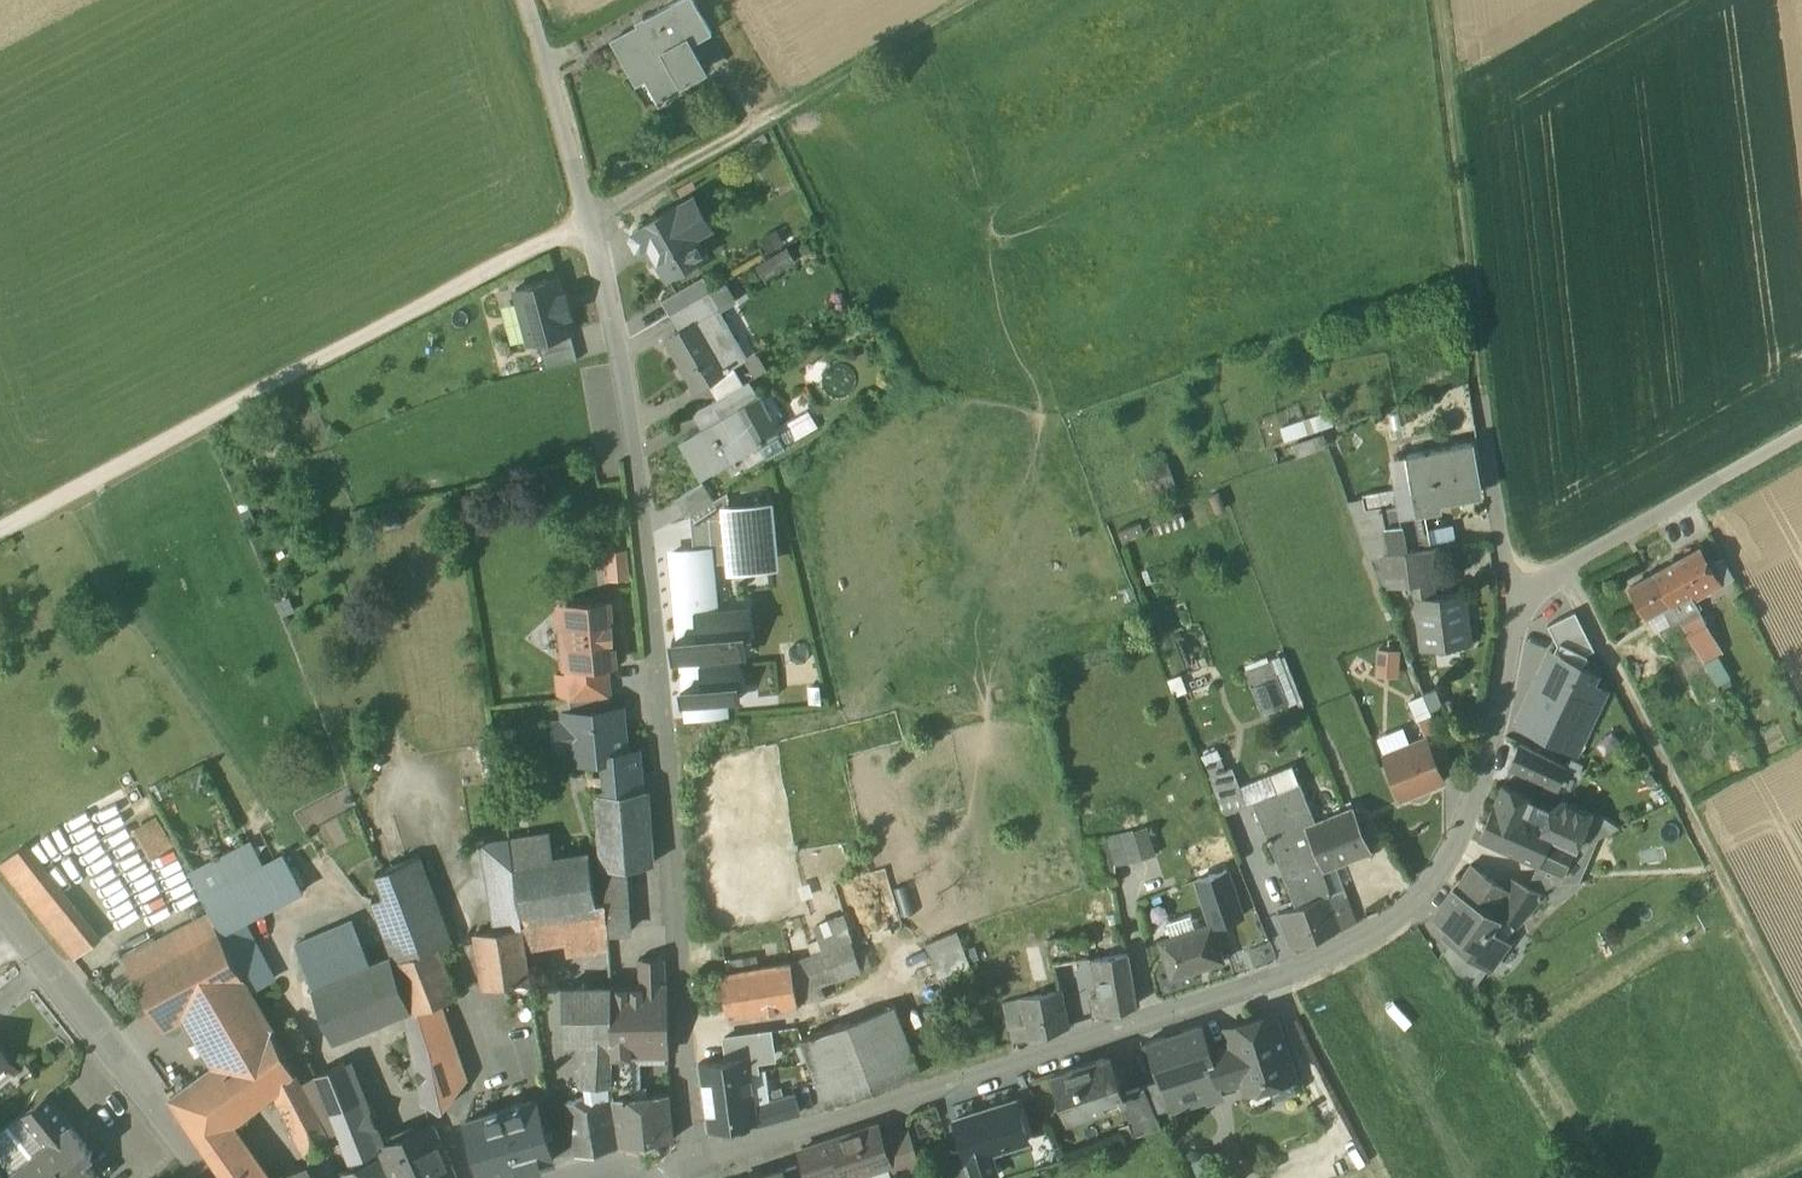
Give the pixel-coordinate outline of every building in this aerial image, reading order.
[(661,97),(685,83),(684,81),(668,53),(687,43),(710,30),(693,0),(678,0),(644,19),(647,25),(639,29),(638,27),(614,41),(632,73),(644,66),(661,97)] [(702,70),(687,43),(668,53),(684,81),(702,70)] [(674,205),(638,227),(646,239),(668,276),(704,255),(689,230),(707,219),(694,197),(676,208),(674,205)] [(641,242),(646,239),(638,227),(634,230),(632,235),(636,242),(641,242)] [(786,246),(776,229),(759,239),(769,256),(786,246)] [(756,266),(763,278),(795,260),(788,248),(756,266)] [(661,299),(669,313),(708,291),(711,289),(703,275),(661,299)] [(537,341),(570,332),(565,314),(570,313),(565,295),(560,296),(555,278),(515,288),(530,342),(537,341)] [(711,289),(708,291),(718,308),(719,310),(737,299),(726,280),(711,289)] [(718,308),(708,291),(669,313),(679,330),(718,308)] [(666,338),(695,387),(701,384),(738,362),(747,357),(719,310),(718,308),(679,330),(666,338)] [(577,360),(570,332),(537,341),(545,369),(577,360)] [(747,357),(738,362),(748,378),(768,367),(757,350),(747,357)] [(701,384),(710,400),(748,378),(738,362),(701,384)] [(710,400),(719,415),(756,393),(749,380),(748,378),(710,400)] [(677,439),(699,477),(777,430),(767,413),(769,412),(757,392),(756,393),(719,415),(701,426),(677,439)] [(719,415),(710,400),(692,411),(701,426),(719,415)] [(1329,411),(1304,419),(1309,434),(1334,425),(1329,411)] [(1284,443),(1309,434),(1304,419),(1279,428),(1284,443)] [(779,434),(760,445),(768,458),(786,448),(779,434)] [(1321,435),(1292,445),(1296,458),(1326,448),(1321,435)] [(1406,456),(1416,503),(1484,489),(1474,442),(1406,456)] [(1416,503),(1406,456),(1389,458),(1394,490),(1396,505),(1398,518),(1419,515),(1416,503)] [(1178,497),(1172,472),(1146,479),(1152,503),(1178,497)] [(685,515),(690,513),(713,499),(702,480),(674,496),(685,515)] [(1363,499),(1365,509),(1396,505),(1394,490),(1363,495),(1363,499)] [(727,491),(713,499),(690,513),(693,549),(707,548),(708,563),(733,560),(727,507),(729,507),(727,491)] [(1430,529),(1428,513),(1419,515),(1398,518),(1396,505),(1365,509),(1363,499),(1347,502),(1368,556),(1433,548),(1432,544),(1430,529)] [(733,560),(734,564),(772,561),(766,504),(729,507),(727,507),(733,560)] [(1183,511),(1151,523),(1156,537),(1188,525),(1183,511)] [(1139,517),(1116,526),(1122,541),(1145,533),(1139,517)] [(1453,526),(1430,529),(1432,544),(1455,541),(1453,526)] [(630,579),(628,548),(605,550),(607,581),(630,579)] [(674,551),(682,638),(685,656),(673,658),(674,660),(684,659),(687,688),(681,689),(682,704),(683,704),(728,700),(738,699),(736,687),(738,687),(736,663),(718,664),(718,656),(744,654),(742,636),(749,635),(746,607),(713,610),(708,563),(707,548),(693,549),(674,551)] [(1437,585),(1433,548),(1368,556),(1382,591),(1437,585)] [(1699,549),(1676,562),(1692,590),(1670,603),(1679,619),(1698,609),(1695,604),(1696,603),(1694,598),(1719,584),(1699,549)] [(1654,574),(1670,603),(1692,590),(1676,562),(1654,574)] [(1630,587),(1646,616),(1661,608),(1670,603),(1654,574),(1630,587)] [(1413,603),(1419,649),(1471,643),(1465,596),(1413,603)] [(289,597),(276,602),(282,617),(295,611),(289,597)] [(576,665),(576,666),(604,664),(616,663),(616,661),(615,661),(610,646),(609,641),(614,641),(612,624),(608,624),(607,619),(610,603),(610,601),(570,605),(572,623),(561,624),(564,649),(574,648),(576,665)] [(1670,603),(1661,608),(1671,624),(1679,619),(1670,603)] [(566,666),(576,665),(574,648),(564,649),(561,624),(572,623),(570,605),(554,607),(560,666),(566,666)] [(1660,630),(1671,624),(1661,608),(1646,616),(1654,631),(1660,630)] [(1706,622),(1698,609),(1679,619),(1687,633),(1704,624),(1706,622)] [(1557,645),(1553,653),(1581,667),(1587,653),(1594,650),(1575,611),(1547,625),(1557,645)] [(1668,644),(1669,643),(1687,633),(1679,619),(1671,624),(1660,630),(1668,644)] [(1687,633),(1694,644),(1710,636),(1704,624),(1687,633)] [(1669,643),(1675,654),(1694,644),(1687,633),(1669,643)] [(672,639),(673,658),(685,656),(682,638),(672,639)] [(1705,664),(1694,644),(1675,654),(1687,674),(1705,664)] [(1398,680),(1400,652),(1376,650),(1374,678),(1398,680)] [(1553,653),(1551,652),(1534,687),(1544,692),(1527,729),(1561,745),(1579,708),(1593,715),(1605,691),(1590,684),(1596,674),(1581,667),(1553,653)] [(1716,653),(1705,659),(1718,681),(1728,675),(1716,653)] [(1280,656),(1271,659),(1278,677),(1288,704),(1297,700),(1280,656)] [(1244,670),(1251,688),(1278,677),(1271,659),(1244,670)] [(569,698),(569,699),(609,695),(607,667),(604,667),(604,664),(576,666),(576,665),(566,666),(566,673),(569,698)] [(1687,674),(1701,699),(1719,689),(1705,664),(1687,674)] [(569,698),(566,673),(552,674),(555,699),(569,698)] [(1181,675),(1167,680),(1174,697),(1188,691),(1181,675)] [(1288,704),(1278,677),(1251,688),(1261,714),(1288,704)] [(1517,724),(1527,729),(1544,692),(1534,687),(1517,724)] [(1424,697),(1430,713),(1442,708),(1435,692),(1424,697)] [(611,710),(609,695),(569,699),(570,714),(611,710)] [(1418,721),(1431,716),(1430,713),(1424,697),(1423,695),(1407,701),(1415,722),(1418,721)] [(728,700),(683,704),(684,718),(730,715),(728,700)] [(1579,708),(1561,745),(1576,752),(1593,715),(1579,708)] [(594,778),(605,777),(639,773),(637,751),(624,753),(620,709),(611,710),(570,714),(568,714),(569,723),(559,724),(556,724),(558,746),(562,746),(571,745),(573,760),(592,758),(594,778)] [(559,714),(559,724),(569,723),(568,714),(559,714)] [(1426,739),(1435,761),(1448,756),(1431,716),(1418,721),(1425,739),(1426,739)] [(1376,739),(1384,757),(1401,749),(1411,745),(1403,728),(1376,739)] [(1386,763),(1401,799),(1444,781),(1435,761),(1426,739),(1425,739),(1411,745),(1401,749),(1400,757),(1386,763)] [(563,760),(573,760),(571,745),(562,746),(563,760)] [(1510,769),(1543,784),(1554,761),(1522,745),(1510,769)] [(1400,757),(1401,749),(1384,757),(1386,763),(1400,757)] [(1200,758),(1209,778),(1226,771),(1218,751),(1200,758)] [(1567,767),(1554,761),(1543,784),(1557,790),(1567,767)] [(1292,765),(1270,774),(1278,793),(1300,784),(1292,765)] [(1207,779),(1223,816),(1248,805),(1240,786),(1232,768),(1226,771),(1209,778),(1207,779)] [(641,789),(639,773),(605,777),(606,791),(641,789)] [(1254,803),(1278,793),(1270,774),(1240,786),(1248,805),(1254,803)] [(1321,871),(1323,870),(1305,827),(1316,823),(1301,784),(1300,784),(1278,793),(1254,803),(1297,909),(1331,895),(1321,871)] [(1502,787),(1495,804),(1531,820),(1540,803),(1502,787)] [(595,792),(601,868),(602,867),(652,863),(646,788),(641,789),(606,791),(596,792),(595,792)] [(1565,793),(1557,810),(1586,822),(1591,810),(1593,805),(1565,793)] [(1575,848),(1586,822),(1557,810),(1540,803),(1531,820),(1516,854),(1540,863),(1551,838),(1575,848)] [(1516,854),(1531,820),(1495,804),(1480,839),(1516,854)] [(1346,810),(1316,823),(1305,827),(1323,870),(1372,850),(1353,807),(1346,810)] [(1586,822),(1575,848),(1597,837),(1624,825),(1606,813),(1591,810),(1586,822)] [(137,830),(152,856),(169,847),(154,820),(137,830)] [(1132,829),(1140,855),(1154,850),(1146,825),(1132,829)] [(1114,860),(1115,863),(1140,855),(1132,829),(1107,837),(1114,860)] [(508,837),(512,865),(535,861),(552,859),(548,831),(508,837)] [(512,865),(508,837),(484,840),(488,869),(512,865)] [(1095,840),(1095,846),(1097,852),(1100,865),(1114,860),(1107,837),(1095,840)] [(1563,873),(1555,882),(1579,881),(1597,837),(1575,848),(1563,873)] [(218,930),(223,939),(249,926),(302,899),(292,880),(275,847),(252,859),(241,838),(185,867),(210,914),(218,930)] [(1540,863),(1563,873),(1575,848),(1551,838),(1540,863)] [(1084,848),(1086,854),(1097,852),(1095,846),(1084,848)] [(2,864),(76,957),(95,942),(21,849),(2,864)] [(1086,854),(1092,880),(1102,878),(1101,872),(1100,865),(1097,852),(1086,854)] [(552,859),(560,909),(596,904),(588,853),(552,859)] [(371,901),(413,1012),(417,1010),(439,1002),(456,996),(438,949),(452,944),(419,857),(382,871),(375,874),(384,896),(371,901)] [(535,861),(543,912),(560,909),(552,859),(535,861)] [(1114,860),(1100,865),(1101,872),(1115,872),(1115,863),(1114,860)] [(512,865),(520,916),(543,912),(535,861),(512,865)] [(1530,887),(1545,893),(1555,882),(1563,873),(1540,863),(1534,876),(1530,887)] [(488,869),(498,928),(520,924),(522,924),(520,916),(512,865),(488,869)] [(1471,867),(1454,890),(1497,915),(1499,911),(1516,926),(1527,914),(1515,902),(1526,885),(1512,879),(1505,889),(1471,867)] [(606,923),(607,934),(624,933),(629,927),(625,871),(603,873),(605,902),(606,923)] [(1226,871),(1196,881),(1211,924),(1212,927),(1241,917),(1226,871)] [(1555,882),(1545,893),(1555,903),(1580,881),(1579,881),(1555,882)] [(1515,902),(1527,914),(1545,893),(1530,887),(1526,885),(1515,902)] [(1344,890),(1332,895),(1343,929),(1355,924),(1344,890)] [(1489,928),(1497,915),(1454,890),(1432,918),(1446,928),(1456,936),(1451,942),(1488,968),(1507,940),(1489,928)] [(1291,948),(1343,929),(1332,895),(1331,895),(1297,909),(1279,916),(1291,948)] [(560,909),(564,932),(581,929),(581,923),(606,923),(605,902),(596,904),(560,909)] [(564,932),(560,909),(543,912),(547,936),(544,944),(565,941),(564,932)] [(547,936),(543,912),(520,916),(522,924),(525,947),(544,944),(547,936)] [(210,914),(145,949),(159,961),(218,930),(210,914)] [(814,926),(823,952),(852,941),(844,914),(814,926)] [(1166,924),(1171,938),(1194,930),(1190,916),(1166,924)] [(607,934),(606,923),(581,923),(581,929),(564,932),(565,941),(569,965),(609,959),(607,934)] [(529,979),(520,924),(498,928),(475,932),(483,987),(529,979)] [(1211,924),(1194,930),(1171,938),(1159,941),(1171,978),(1223,961),(1212,927),(1211,924)] [(277,978),(249,926),(223,939),(244,979),(251,992),(277,978)] [(1456,936),(1446,928),(1441,935),(1451,942),(1456,936)] [(161,1023),(187,1010),(244,979),(223,939),(218,930),(159,961),(135,973),(161,1023)] [(926,943),(939,977),(970,964),(956,931),(926,943)] [(298,953),(311,988),(366,967),(345,934),(298,953)] [(1230,955),(1237,974),(1277,960),(1270,940),(1230,955)] [(823,952),(814,955),(821,983),(861,969),(852,941),(823,952)] [(1443,953),(1470,992),(1488,968),(1451,942),(1443,953)] [(127,959),(135,973),(159,961),(145,949),(127,959)] [(1091,998),(1094,1019),(1136,1007),(1128,953),(1098,958),(1104,996),(1091,998)] [(814,955),(792,963),(798,1002),(823,998),(821,983),(814,955)] [(311,988),(331,1039),(409,1008),(389,958),(366,967),(311,988)] [(638,959),(639,986),(664,986),(664,958),(638,959)] [(798,1003),(798,1002),(792,963),(791,963),(720,975),(727,1015),(798,1003)] [(251,992),(244,979),(187,1010),(220,1069),(244,1111),(274,1087),(293,1073),(251,992)] [(667,1022),(664,986),(639,986),(611,986),(611,987),(611,1040),(610,1056),(668,1054),(667,1022)] [(563,1039),(585,1039),(611,1040),(611,987),(563,987),(563,1039)] [(1061,990),(1040,994),(1049,1034),(1067,1028),(1061,990)] [(1028,1040),(1049,1034),(1040,994),(1020,998),(1025,1025),(1028,1040)] [(1002,1002),(1008,1028),(1025,1025),(1020,998),(1002,1002)] [(439,1002),(417,1010),(429,1046),(442,1113),(442,1109),(461,1086),(463,1079),(439,1002)] [(801,1038),(820,1087),(822,1087),(828,1105),(865,1092),(865,1090),(919,1069),(894,1004),(801,1038)] [(424,1105),(442,1113),(429,1046),(417,1010),(413,1012),(404,1016),(422,1106),(424,1105)] [(1266,1086),(1267,1086),(1293,1078),(1295,1077),(1275,1013),(1233,1026),(1237,1037),(1229,1040),(1231,1044),(1243,1083),(1264,1077),(1266,1086)] [(1159,1082),(1161,1088),(1216,1072),(1219,1071),(1212,1050),(1205,1024),(1147,1042),(1159,1082)] [(1237,1037),(1233,1026),(1226,1028),(1229,1040),(1237,1037)] [(724,1037),(727,1059),(748,1056),(751,1072),(759,1070),(758,1061),(771,1059),(766,1031),(724,1037)] [(585,1085),(587,1085),(608,1084),(610,1083),(610,1066),(610,1056),(611,1040),(585,1039),(585,1085)] [(1216,1072),(1222,1089),(1243,1083),(1231,1044),(1212,1050),(1219,1071),(1216,1072)] [(6,1062),(15,1073),(17,1072),(0,1051),(0,1067),(6,1062)] [(751,1107),(755,1106),(751,1072),(748,1056),(727,1059),(698,1064),(707,1129),(755,1121),(751,1107)] [(1055,1076),(1069,1118),(1123,1100),(1125,1099),(1123,1094),(1110,1057),(1055,1076)] [(344,1064),(314,1076),(340,1139),(349,1162),(376,1151),(378,1151),(379,1150),(379,1149),(344,1064)] [(610,1066),(610,1083),(625,1082),(624,1066),(610,1066)] [(211,1075),(235,1118),(244,1111),(220,1069),(211,1075)] [(759,1070),(751,1072),(755,1106),(770,1102),(766,1069),(759,1070)] [(1222,1089),(1216,1072),(1161,1088),(1167,1108),(1168,1108),(1169,1111),(1206,1100),(1206,1102),(1221,1097),(1219,1090),(1222,1089)] [(298,1082),(293,1073),(274,1087),(296,1129),(318,1119),(298,1082)] [(224,1177),(259,1177),(223,1128),(235,1118),(211,1075),(171,1103),(224,1177)] [(331,1143),(340,1139),(314,1076),(298,1082),(318,1119),(331,1143)] [(1264,1077),(1243,1083),(1246,1092),(1266,1086),(1264,1077)] [(1298,1094),(1293,1078),(1267,1086),(1272,1102),(1298,1094)] [(627,1097),(625,1082),(610,1083),(620,1147),(672,1139),(672,1137),(671,1137),(668,1094),(627,1097)] [(1159,1082),(1143,1088),(1154,1113),(1167,1108),(1161,1088),(1159,1082)] [(608,1095),(608,1084),(587,1085),(587,1098),(565,1102),(576,1156),(619,1148),(608,1095)] [(1160,1127),(1154,1113),(1143,1088),(1123,1094),(1125,1099),(1123,1100),(1135,1135),(1160,1127)] [(756,1126),(800,1113),(793,1095),(770,1102),(755,1106),(751,1107),(755,1121),(756,1126)] [(21,1116),(41,1140),(66,1120),(45,1096),(21,1116)] [(535,1101),(502,1111),(520,1171),(553,1161),(535,1101)] [(973,1177),(987,1177),(996,1175),(989,1153),(1027,1141),(1015,1101),(955,1120),(963,1147),(973,1177)] [(520,1171),(502,1111),(465,1121),(482,1177),(496,1177),(520,1171)] [(9,1176),(45,1146),(70,1126),(66,1120),(41,1140),(21,1116),(0,1134),(0,1165),(9,1176)] [(308,1153),(310,1153),(331,1143),(318,1119),(296,1129),(308,1153)] [(93,1172),(83,1160),(78,1153),(86,1146),(70,1126),(45,1146),(9,1176),(6,1177),(87,1177),(93,1172)] [(809,1177),(823,1177),(842,1172),(844,1177),(888,1163),(890,1163),(882,1139),(877,1126),(800,1151),(809,1177)] [(390,1177),(454,1177),(431,1128),(379,1149),(379,1150),(378,1151),(390,1177)] [(888,1163),(890,1170),(918,1161),(908,1131),(882,1139),(890,1163),(888,1163)] [(92,1153),(86,1146),(78,1153),(83,1160),(92,1153)] [(958,1177),(973,1177),(963,1147),(950,1152),(958,1177)] [(1197,1177),(1219,1177),(1218,1174),(1216,1175),(1207,1153),(1190,1161),(1197,1177)] [(336,1177),(386,1177),(378,1159),(335,1176),(336,1177)] [(918,1161),(890,1170),(893,1177),(921,1169),(918,1161)] [(9,1176),(0,1165),(0,1177),(6,1177),(9,1176)] [(786,1177),(802,1177),(798,1165),(783,1170),(786,1177)] [(783,1170),(782,1168),(754,1177),(786,1177),(783,1170)]
